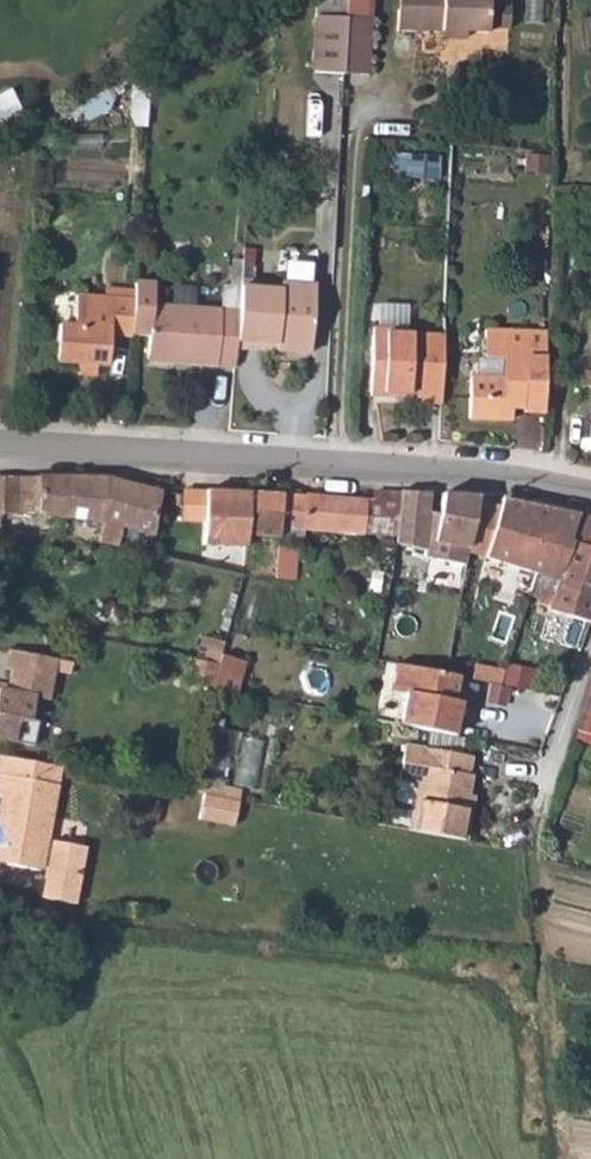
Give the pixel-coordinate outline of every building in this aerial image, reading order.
[(395,32),(441,34),(462,34),(485,35),(485,31),(506,32),(508,2),(485,2),(485,0),(396,0),(395,32)] [(316,76),(343,77),(346,22),(318,20),(316,76)] [(374,24),(346,22),(343,77),(371,80),(374,24)] [(441,177),(443,153),(392,149),(390,172),(441,177)] [(313,286),(240,280),(238,312),(235,349),(309,354),(313,286)] [(127,341),(149,343),(148,357),(174,360),(173,366),(234,370),(235,349),(238,312),(153,306),(155,285),(132,284),(130,304),(127,341)] [(127,341),(130,304),(73,299),(71,330),(57,329),(54,366),(75,367),(74,379),(94,381),(96,369),(105,370),(108,339),(127,341)] [(521,410),(543,410),(545,338),(545,329),(483,328),(482,355),(505,356),(504,375),(471,376),(469,417),(512,417),(511,404),(521,403),(521,410)] [(420,406),(442,407),(444,337),(405,336),(406,331),(372,331),(369,399),(395,400),(402,393),(421,394),(420,401),(420,406)] [(147,365),(173,366),(174,360),(148,357),(147,365)] [(581,370),(579,386),(590,388),(590,371),(581,370)] [(42,476),(16,476),(0,476),(0,514),(13,515),(28,516),(100,522),(97,542),(117,546),(121,526),(138,530),(137,532),(154,536),(162,492),(110,478),(83,477),(42,476)] [(181,488),(179,519),(202,520),(204,490),(181,488)] [(201,541),(245,543),(246,534),(248,492),(204,490),(202,520),(201,541)] [(423,548),(430,492),(401,490),(401,493),(395,538),(395,544),(423,551),(423,548)] [(369,499),(364,499),(362,533),(395,538),(401,493),(373,491),(369,499)] [(364,499),(248,492),(246,534),(257,535),(248,572),(292,576),(294,549),(275,549),(276,537),(293,537),(302,533),(302,526),(362,533),(364,499)] [(454,552),(460,494),(430,492),(423,548),(454,552)] [(500,499),(484,558),(536,571),(557,577),(576,515),(500,499)] [(587,623),(590,611),(590,518),(576,515),(557,577),(548,611),(587,623)] [(418,553),(407,607),(399,646),(463,660),(471,620),(482,567),(418,553)] [(223,642),(194,636),(190,656),(218,661),(220,654),(223,642)] [(57,659),(10,650),(6,667),(13,669),(10,683),(9,691),(0,690),(0,741),(16,745),(20,721),(31,724),(28,747),(35,749),(40,725),(32,723),(37,699),(48,702),(55,669),(57,659)] [(243,661),(220,654),(218,661),(217,662),(209,687),(234,692),(243,661)] [(190,656),(185,683),(209,687),(217,662),(218,661),(190,656)] [(75,662),(57,659),(55,669),(72,673),(75,662)] [(490,679),(487,700),(509,703),(511,684),(529,686),(531,668),(477,661),(474,677),(490,679)] [(456,677),(393,664),(387,691),(402,694),(400,704),(405,711),(402,725),(452,734),(458,703),(451,701),(456,677)] [(590,682),(582,705),(575,728),(590,732),(590,678),(590,682)] [(9,691),(10,683),(0,682),(0,690),(9,691)] [(405,711),(400,704),(397,724),(402,725),(405,711)] [(28,747),(31,724),(20,721),(16,745),(28,747)] [(412,787),(403,830),(463,840),(470,804),(464,803),(466,793),(470,772),(467,772),(470,757),(403,743),(398,767),(415,771),(412,787)] [(59,768),(2,762),(0,780),(57,786),(59,768)] [(394,785),(412,787),(415,771),(398,767),(394,785)] [(237,824),(245,786),(208,778),(200,816),(237,824)] [(57,786),(0,780),(0,804),(11,804),(7,839),(0,838),(0,870),(48,875),(57,786)]
